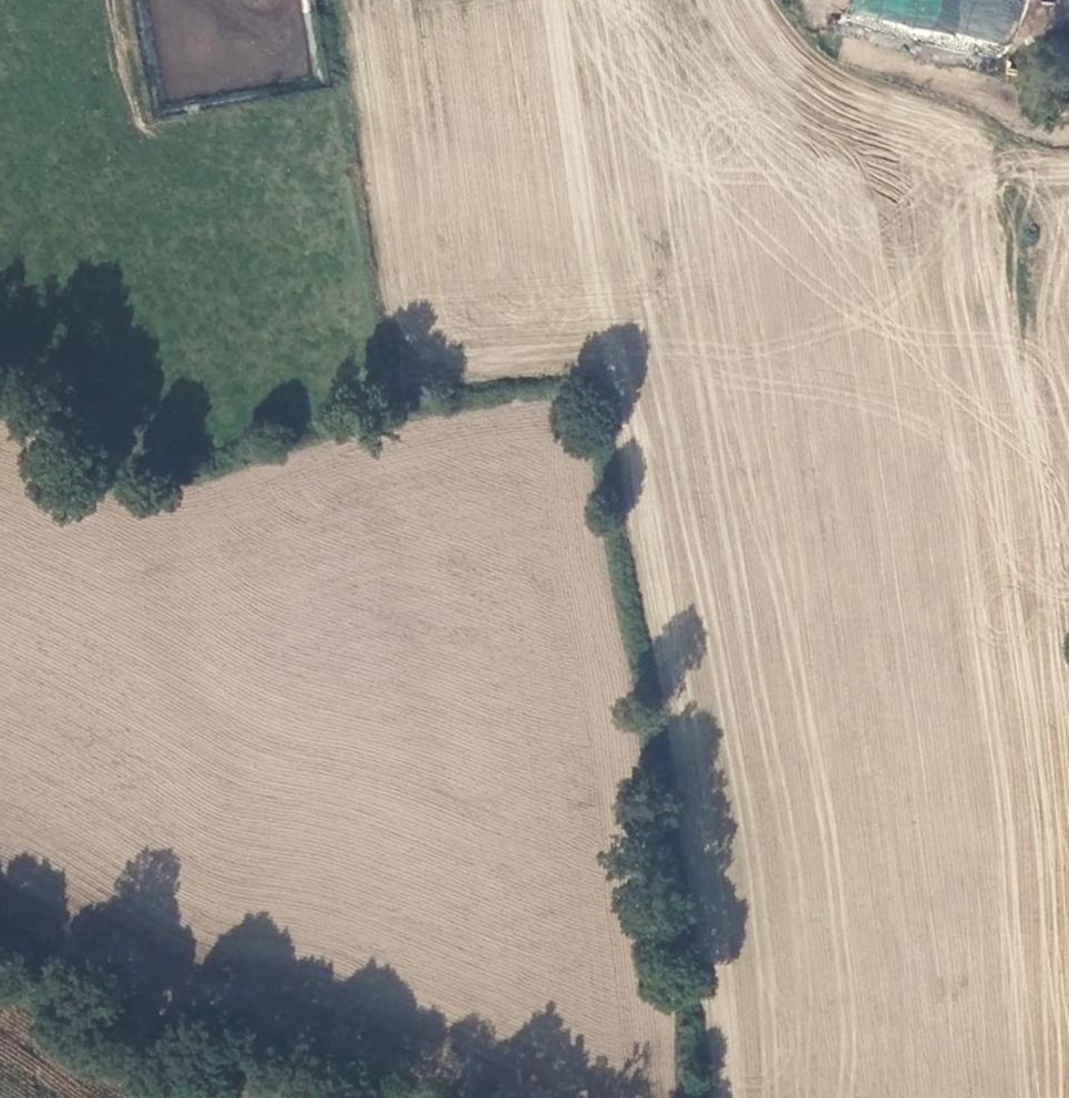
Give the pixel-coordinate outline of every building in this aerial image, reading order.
[(853,14),(1017,46),(1026,0),(856,0),(853,14)]
